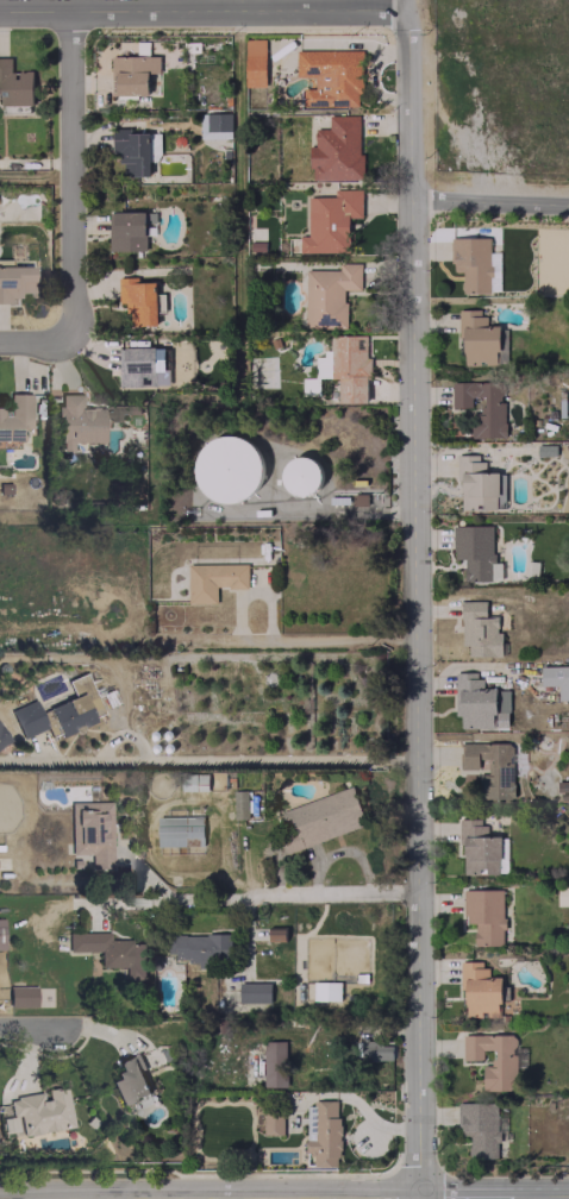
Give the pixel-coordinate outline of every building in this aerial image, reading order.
[(265,85),(264,38),(245,39),(245,86),(265,85)] [(362,50),(295,50),(295,77),(313,77),(313,88),(303,88),(303,106),(357,106),(357,93),(362,93),(362,50)] [(113,56),(114,96),(160,94),(158,55),(113,56)] [(0,57),(0,105),(32,104),(32,71),(11,71),(11,57),(0,57)] [(200,138),(230,138),(230,112),(199,113),(200,138)] [(361,179),(360,114),(328,115),(328,128),(314,129),(314,146),(310,146),(310,180),(361,179)] [(149,133),(130,133),(130,128),(114,128),(114,162),(123,163),(123,176),(148,176),(149,133)] [(159,133),(150,133),(149,160),(158,160),(159,133)] [(300,253),(349,252),(348,217),(362,217),(361,188),(334,189),(334,196),(307,196),(308,235),(299,235),(300,253)] [(451,237),(452,271),(461,271),(462,293),(499,292),(498,252),(489,252),(489,237),(451,237)] [(305,270),(306,328),(346,327),(345,289),(361,289),(360,263),(338,263),(338,270),(305,270)] [(0,266),(0,303),(10,303),(10,294),(32,294),(32,267),(0,266)] [(164,293),(155,293),(155,281),(137,282),(137,276),(118,277),(118,302),(125,302),(125,312),(130,312),(131,326),(157,325),(156,311),(164,311),(164,293)] [(464,365),(506,364),(505,346),(499,346),(498,325),(483,325),(483,309),(458,310),(458,338),(463,338),(464,365)] [(366,335),(331,335),(330,378),(338,378),(338,402),(368,403),(369,356),(365,356),(366,335)] [(154,347),(118,347),(119,386),(155,386),(154,347)] [(504,382),(451,382),(451,407),(471,407),(471,397),(475,397),(474,438),(504,438),(504,382)] [(20,428),(29,428),(28,393),(4,394),(4,407),(0,408),(0,440),(20,440),(20,428)] [(101,442),(101,421),(117,421),(117,414),(140,414),(139,403),(103,403),(103,407),(79,407),(79,394),(58,394),(58,405),(55,405),(56,450),(69,450),(69,442),(101,442)] [(220,502),(211,496),(202,489),(198,478),(196,467),(199,456),(205,446),(214,439),(224,437),(235,435),(245,439),(254,445),(260,453),(263,464),(263,475),(260,484),(252,494),(243,500),(232,502),(220,502)] [(504,510),(504,473),(484,473),(484,456),(461,456),(461,510),(504,510)] [(298,495),(292,492),(287,488),(284,482),(283,475),(286,469),(289,463),(294,459),(300,457),(306,457),(312,459),(317,463),(320,467),(323,473),(323,481),(320,485),(315,491),(311,495),(304,496),(298,495)] [(464,580),(501,580),(501,562),(492,562),(492,525),(452,526),(452,558),(463,558),(464,580)] [(247,563),(187,565),(188,602),(217,601),(216,588),(247,587),(247,563)] [(501,656),(501,631),(497,631),(497,615),(486,616),(486,601),(461,601),(462,645),(468,645),(468,657),(501,656)] [(540,666),(540,686),(557,685),(558,700),(568,700),(568,666),(540,666)] [(492,727),(492,713),(508,712),(508,688),(479,689),(479,672),(456,672),(457,716),(460,716),(460,728),(492,727)] [(47,708),(59,737),(94,722),(81,693),(47,708)] [(45,727),(33,700),(8,711),(20,738),(45,727)] [(0,728),(0,746),(8,741),(0,728)] [(513,799),(512,741),(459,743),(460,769),(478,769),(478,760),(487,760),(487,774),(479,774),(480,800),(513,799)] [(289,852),(365,825),(351,786),(275,813),(289,852)] [(248,818),(247,790),(233,791),(233,819),(248,818)] [(109,801),(68,802),(69,854),(89,854),(89,868),(110,868),(109,801)] [(202,816),(157,817),(157,846),(203,845),(202,816)] [(501,873),(500,836),(484,836),(484,818),(462,819),(463,874),(501,873)] [(568,905),(568,886),(556,886),(557,906),(568,905)] [(503,944),(502,889),(463,889),(464,922),(474,922),(474,945),(503,944)] [(284,926),(268,927),(269,941),(285,940),(284,926)] [(66,951),(98,951),(98,967),(123,967),(123,979),(141,979),(141,941),(108,940),(108,932),(66,931),(66,951)] [(230,934),(168,933),(168,962),(230,962),(230,934)] [(499,977),(485,977),(485,961),(460,961),(460,989),(465,989),(465,1017),(483,1017),(483,1015),(499,1015),(499,977)] [(340,1000),(340,981),(313,981),(313,1000),(340,1000)] [(270,1002),(270,982),(238,982),(238,1002),(270,1002)] [(34,985),(7,986),(7,1007),(34,1006),(34,985)] [(514,1090),(514,1034),(462,1034),(462,1060),(482,1060),(482,1049),(492,1049),(492,1065),(482,1065),(482,1090),(514,1090)] [(391,1044),(382,1045),(382,1039),(361,1040),(362,1060),(392,1059),(391,1044)] [(264,1087),(287,1086),(285,1040),(262,1041),(264,1087)] [(109,1081),(120,1106),(149,1093),(133,1055),(112,1064),(118,1077),(109,1081)] [(43,1089),(43,1093),(7,1097),(9,1116),(18,1116),(20,1134),(70,1129),(66,1087),(43,1089)] [(338,1100),(315,1100),(316,1140),(305,1140),(306,1155),(314,1155),(314,1167),(339,1166),(338,1100)] [(468,1135),(469,1157),(497,1156),(497,1141),(506,1141),(505,1116),(496,1116),(496,1102),(457,1103),(458,1135),(468,1135)] [(315,1106),(307,1106),(306,1138),(314,1139),(315,1106)] [(282,1134),(283,1110),(263,1110),(263,1134),(282,1134)]
